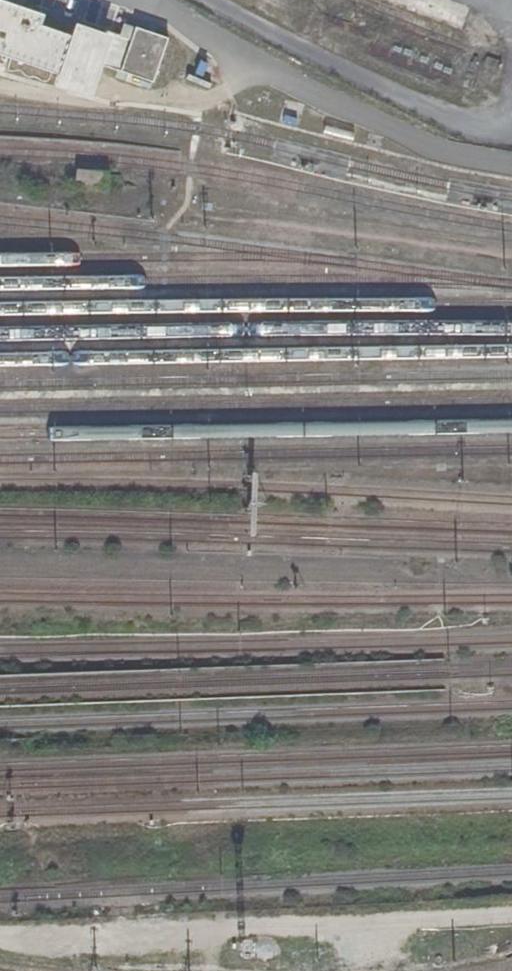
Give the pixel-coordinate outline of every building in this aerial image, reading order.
[(134,30),(130,41),(119,37),(104,32),(100,42),(79,35),(77,39),(41,27),(45,15),(0,0),(0,56),(65,78),(64,82),(89,91),(97,65),(153,85),(168,40),(134,29),(134,30)] [(134,30),(123,26),(119,37),(130,41),(134,30)] [(108,173),(76,169),(74,186),(106,190),(108,173)]
